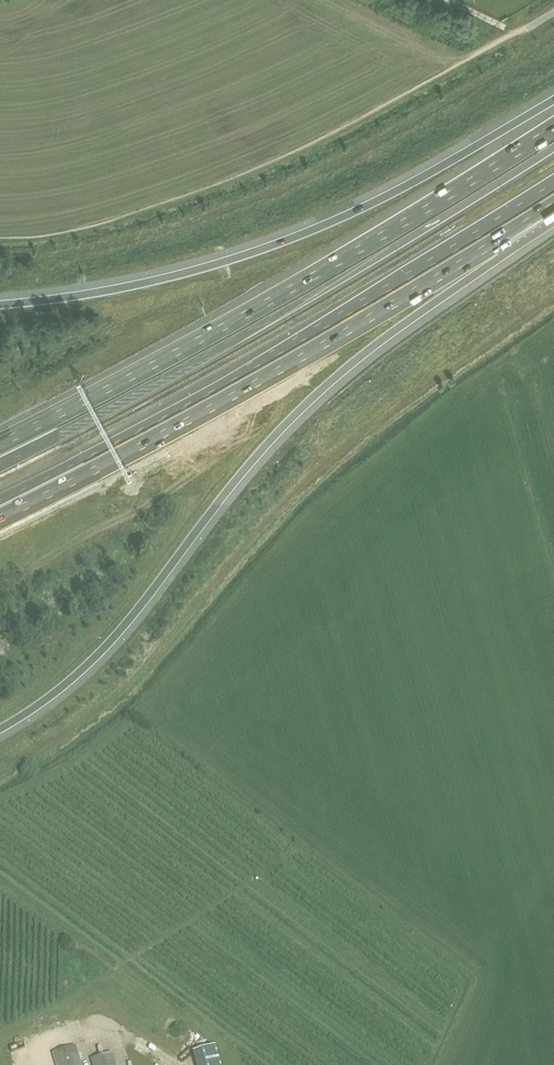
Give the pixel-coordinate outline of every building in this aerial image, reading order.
[(76,1045),(52,1053),(56,1064),(82,1064),(76,1045)] [(215,1045),(193,1052),(197,1064),(221,1064),(215,1045)] [(91,1059),(93,1064),(116,1064),(112,1053),(91,1059)]
